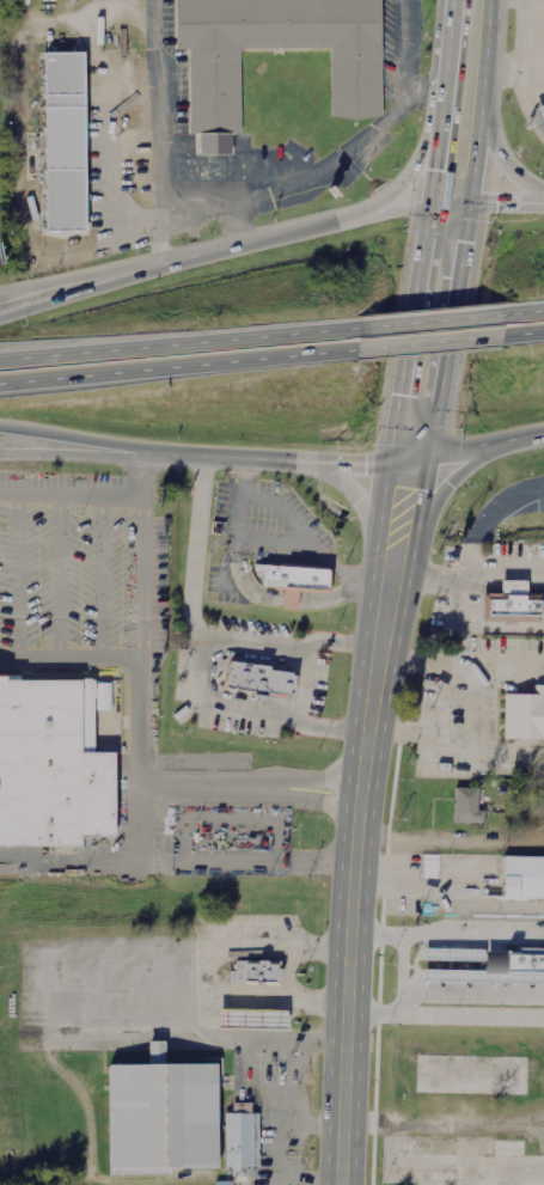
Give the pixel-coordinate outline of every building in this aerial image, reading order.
[(175,51),(188,51),(188,135),(239,135),(239,51),(329,51),(329,120),(380,120),(379,0),(173,0),(175,51)] [(44,54),(44,232),(86,232),(86,54),(44,54)] [(539,128),(543,126),(543,102),(531,108),(539,128)] [(329,593),(330,569),(259,563),(258,588),(329,593)] [(479,594),(479,619),(538,621),(538,594),(522,594),(522,581),(497,580),(496,594),(479,594)] [(226,690),(292,700),(294,674),(268,671),(268,667),(230,661),(226,690)] [(0,680),(0,849),(81,849),(81,838),(114,838),(114,756),(92,756),(92,680),(0,680)] [(543,696),(543,689),(533,689),(533,696),(503,696),(503,741),(543,741),(543,696)] [(484,824),(484,811),(479,811),(480,788),(455,788),(455,823),(484,824)] [(503,859),(503,900),(543,901),(543,859),(503,859)] [(507,976),(514,976),(514,985),(543,985),(543,952),(507,952),(507,976)] [(231,984),(278,985),(278,962),(237,961),(237,971),(231,971),(231,984)] [(110,1177),(171,1177),(171,1169),(218,1169),(218,1067),(164,1067),(164,1044),(148,1044),(148,1067),(110,1067),(110,1177)] [(253,1113),(253,1104),(233,1104),(233,1113),(253,1113)] [(224,1114),(224,1168),(251,1168),(251,1114),(224,1114)] [(526,1156),(526,1142),(454,1141),(454,1156),(417,1156),(417,1141),(383,1140),(383,1184),(543,1184),(543,1157),(526,1156)]
